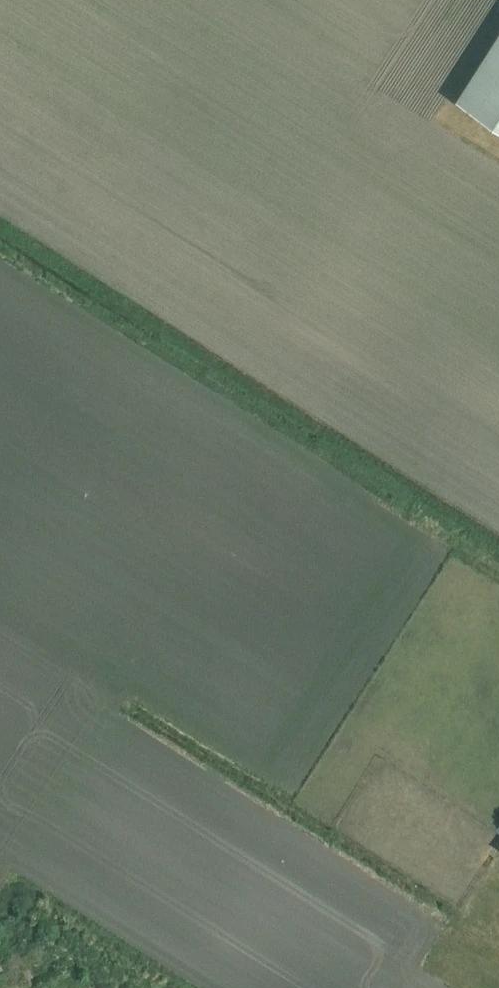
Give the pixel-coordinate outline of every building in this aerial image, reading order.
[(459,103),(498,129),(498,40),(459,103)]
